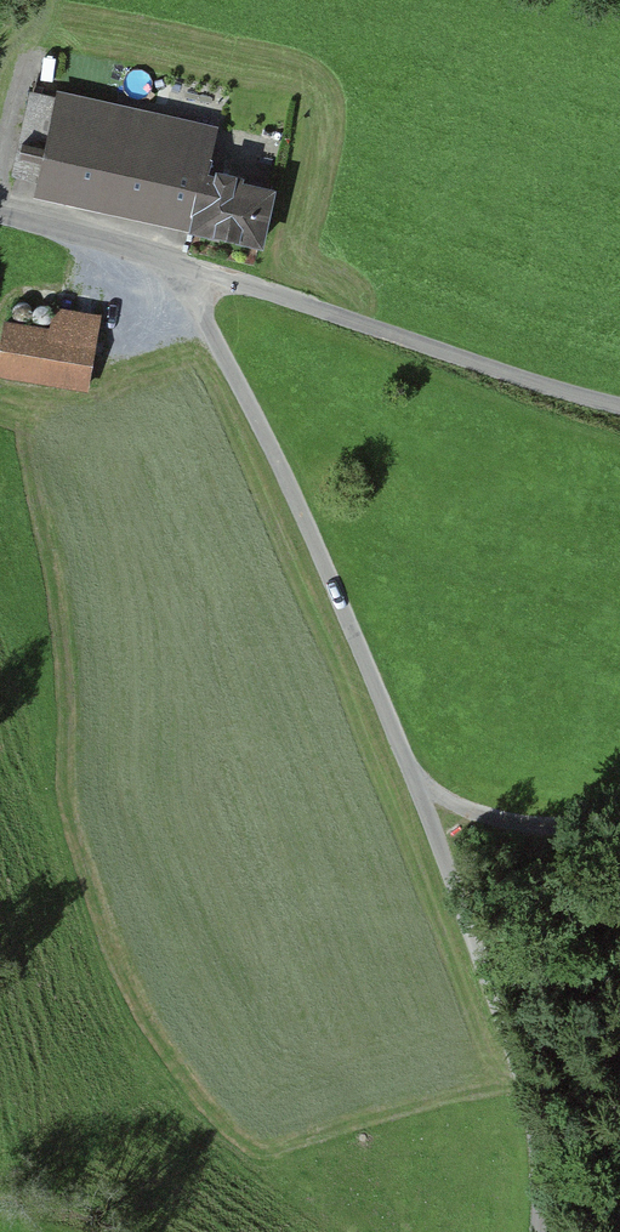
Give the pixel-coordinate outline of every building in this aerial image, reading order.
[(189,225),(202,164),(209,165),(218,122),(57,86),(55,92),(36,179),(33,190),(189,225)] [(11,174),(36,179),(55,92),(30,87),(11,174)] [(209,165),(202,164),(189,225),(263,242),(277,181),(209,165)] [(53,303),(49,324),(4,316),(0,339),(0,372),(87,388),(102,311),(53,303)]
